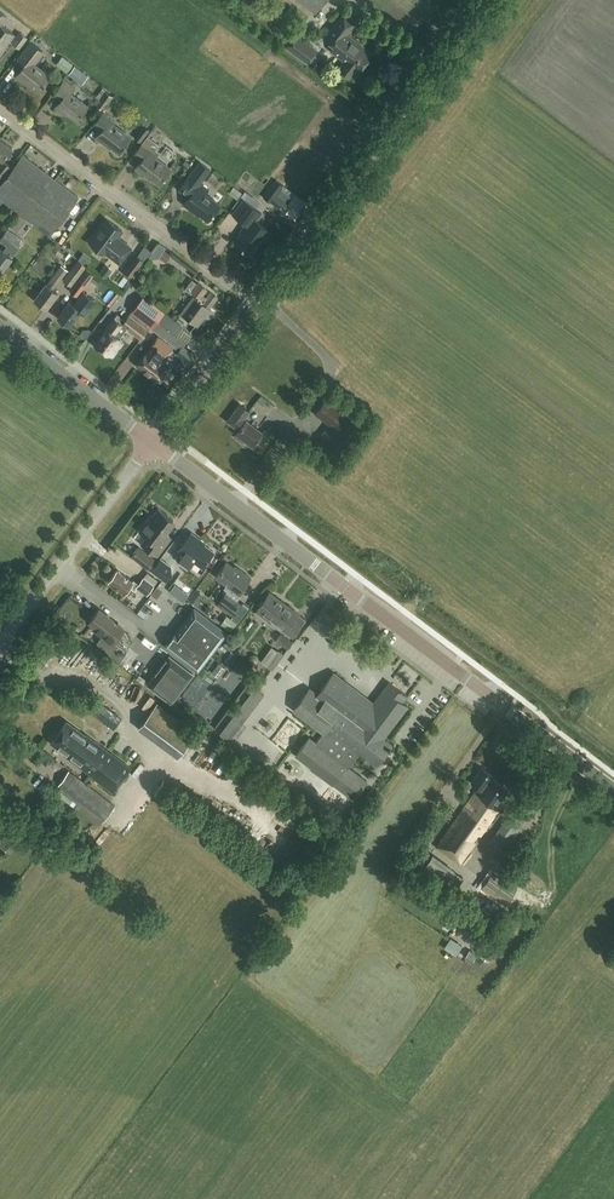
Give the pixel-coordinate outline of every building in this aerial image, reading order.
[(322,0),(300,0),(314,11),(322,0)] [(13,35),(1,25),(7,17),(0,12),(0,50),(5,44),(6,44),(13,35)] [(358,71),(372,54),(363,47),(364,47),(347,33),(355,22),(344,13),(324,39),(334,46),(331,50),(344,60),(338,69),(349,77),(356,69),(358,71)] [(20,49),(28,37),(20,31),(12,42),(20,49)] [(319,49),(296,33),(286,47),(308,64),(319,49)] [(38,91),(50,76),(34,63),(43,51),(30,42),(18,58),(25,63),(15,76),(25,84),(26,82),(38,91)] [(56,64),(67,73),(73,64),(62,55),(56,64)] [(77,120),(88,105),(71,93),(75,89),(65,81),(54,95),(60,99),(55,106),(63,112),(64,110),(77,120)] [(102,109),(112,96),(102,89),(96,96),(99,99),(95,104),(102,109)] [(118,153),(130,137),(114,125),(115,123),(102,113),(92,126),(100,131),(95,137),(105,144),(105,143),(118,153)] [(149,130),(143,125),(134,137),(140,141),(149,130)] [(159,184),(170,169),(156,158),(159,153),(155,150),(159,145),(148,136),(133,155),(140,160),(135,167),(145,175),(146,174),(159,184)] [(0,138),(0,177),(2,178),(11,166),(3,159),(12,147),(0,138)] [(50,177),(22,155),(0,184),(0,198),(22,215),(50,177)] [(208,220),(219,204),(204,193),(207,190),(200,184),(211,169),(200,161),(179,190),(188,197),(183,204),(194,212),(195,211),(208,220)] [(109,184),(114,186),(119,177),(114,174),(109,184)] [(50,177),(22,215),(49,235),(78,197),(50,177)] [(275,195),(282,185),(276,182),(265,199),(270,203),(270,202),(283,210),(288,203),(275,195)] [(229,193),(237,198),(242,192),(233,186),(229,193)] [(262,212),(244,198),(232,214),(245,224),(243,227),(244,228),(233,242),(250,255),(268,231),(255,222),(262,212)] [(16,232),(25,219),(18,214),(9,227),(16,232)] [(119,263),(131,247),(117,237),(122,231),(107,219),(89,242),(105,254),(106,253),(119,263)] [(12,257),(19,247),(17,245),(21,239),(7,229),(0,238),(0,240),(7,245),(3,250),(0,248),(0,272),(12,257)] [(145,260),(151,252),(145,247),(138,255),(145,260)] [(171,253),(164,249),(159,257),(165,261),(171,253)] [(55,254),(61,258),(63,254),(58,250),(55,254)] [(132,277),(145,260),(138,255),(137,254),(124,271),(132,277)] [(71,286),(85,265),(77,260),(63,280),(71,286)] [(105,264),(99,272),(106,277),(112,269),(105,264)] [(52,289),(67,270),(61,265),(46,284),(34,299),(46,308),(57,293),(52,289)] [(83,286),(94,272),(87,267),(76,281),(70,290),(77,295),(83,286)] [(197,284),(191,280),(185,289),(191,294),(192,293),(199,298),(198,300),(193,297),(181,313),(197,325),(204,315),(209,319),(214,312),(208,308),(216,297),(210,292),(206,297),(202,294),(206,289),(198,284),(197,284)] [(74,306),(69,301),(57,317),(69,326),(80,310),(85,314),(96,300),(85,292),(82,295),(74,306)] [(151,326),(163,311),(143,296),(131,311),(125,320),(117,314),(94,344),(107,354),(108,353),(111,356),(122,342),(119,340),(119,339),(126,329),(140,339),(150,326),(151,326)] [(163,311),(151,326),(170,341),(172,338),(181,345),(190,333),(181,326),(163,311)] [(168,343),(158,336),(150,347),(153,349),(148,354),(146,352),(136,365),(156,379),(160,381),(169,370),(165,367),(161,364),(166,357),(164,356),(171,347),(168,344),(168,343)] [(181,345),(172,338),(170,341),(180,348),(176,353),(190,363),(196,356),(181,345)] [(334,445),(352,420),(326,400),(315,414),(328,424),(320,435),(334,445)] [(253,445),(262,433),(242,418),(247,411),(238,405),(227,421),(239,430),(237,431),(245,437),(244,439),(253,445)] [(152,516),(150,515),(139,530),(147,536),(141,544),(157,555),(166,543),(159,537),(172,519),(158,508),(152,516)] [(202,566),(213,552),(200,542),(201,541),(191,533),(179,549),(182,552),(177,559),(188,568),(194,560),(202,566)] [(139,546),(131,556),(149,569),(156,559),(139,546)] [(171,565),(161,557),(152,570),(166,581),(172,573),(171,565)] [(211,566),(216,560),(212,557),(207,563),(211,566)] [(238,571),(225,562),(215,577),(226,585),(224,589),(227,591),(218,605),(233,616),(242,604),(237,601),(241,594),(239,593),(250,578),(239,570),(238,571)] [(132,581),(117,570),(108,581),(124,593),(130,585),(135,589),(137,587),(147,595),(153,586),(142,578),(138,584),(133,580),(132,581)] [(184,591),(178,598),(183,602),(189,595),(184,591)] [(197,607),(205,596),(197,591),(189,601),(197,607)] [(293,636),(302,624),(306,619),(268,592),(256,610),(293,636)] [(355,606),(350,612),(375,629),(379,623),(355,606)] [(117,625),(113,622),(114,621),(98,610),(89,621),(96,626),(94,629),(102,636),(96,643),(120,662),(126,653),(127,653),(126,649),(115,641),(124,629),(117,624),(117,625)] [(177,631),(165,647),(197,671),(227,633),(198,611),(180,634),(177,631)] [(220,623),(230,631),(237,623),(226,615),(220,623)] [(311,642),(320,631),(308,621),(299,632),(311,642)] [(292,642),(280,634),(275,640),(287,648),(292,642)] [(226,640),(222,645),(227,649),(231,645),(226,640)] [(277,651),(271,647),(261,661),(272,669),(283,654),(278,650),(277,651)] [(169,655),(147,684),(172,702),(194,673),(169,655)] [(218,676),(225,667),(219,663),(212,672),(218,676)] [(373,703),(333,673),(317,694),(310,689),(306,694),(305,693),(293,709),(323,732),(315,742),(308,737),(295,755),(312,767),(311,768),(332,783),(333,782),(354,798),(367,780),(349,767),(360,753),(376,765),(392,744),(383,737),(407,705),(402,701),(406,695),(388,682),(373,703)] [(228,741),(263,694),(254,687),(219,734),(228,741)] [(113,728),(121,718),(98,701),(90,712),(113,728)] [(177,756),(195,732),(156,704),(138,728),(177,756)] [(99,762),(90,774),(93,777),(92,777),(112,792),(130,768),(86,735),(85,736),(66,721),(58,732),(99,762)] [(66,757),(90,774),(99,762),(58,732),(50,742),(67,755),(66,757)] [(43,752),(38,759),(46,765),(51,758),(43,752)] [(491,776),(481,768),(471,783),(478,788),(436,846),(460,863),(498,810),(495,807),(508,789),(490,777),(491,776)] [(103,822),(114,806),(68,772),(56,788),(103,822)] [(349,828),(375,793),(370,790),(344,824),(349,828)] [(28,825),(2,804),(0,807),(0,816),(21,833),(28,825)] [(235,819),(240,813),(232,805),(226,810),(235,819)] [(520,829),(506,819),(491,840),(505,850),(520,829)] [(10,834),(1,846),(9,852),(18,840),(10,834)] [(260,849),(266,842),(257,836),(252,843),(260,849)] [(506,905),(517,888),(491,871),(487,876),(480,888),(506,905)]
